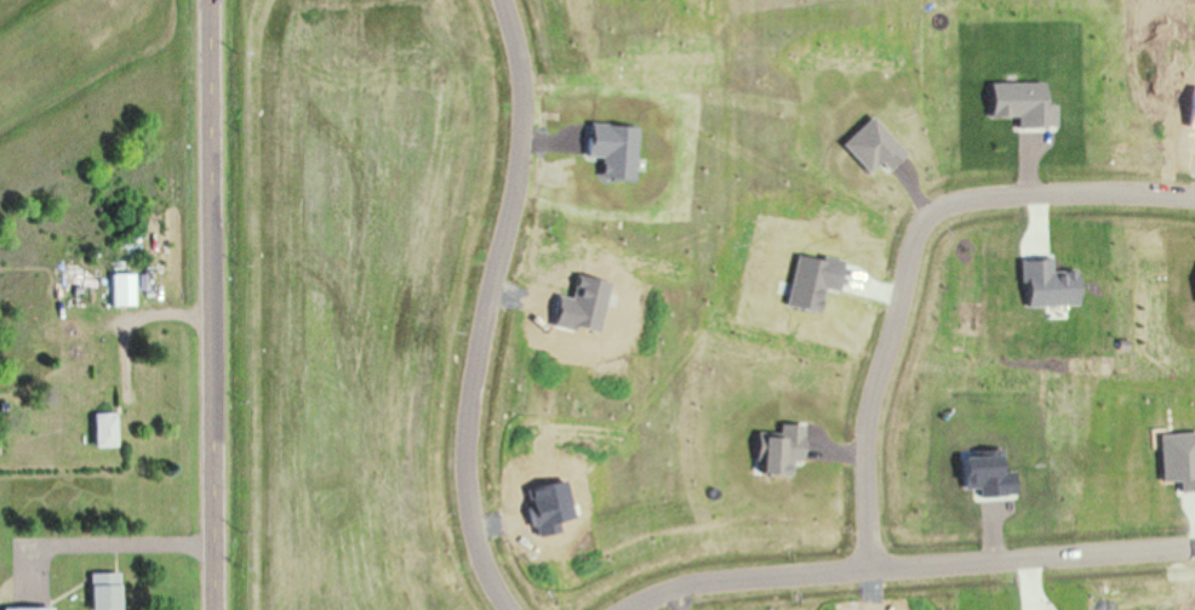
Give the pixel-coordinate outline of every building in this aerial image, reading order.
[(135,273),(111,273),(111,307),(135,307),(135,273)] [(94,446),(115,446),(115,414),(94,414),(94,446)] [(119,572),(90,572),(90,609),(119,609),(119,572)]
